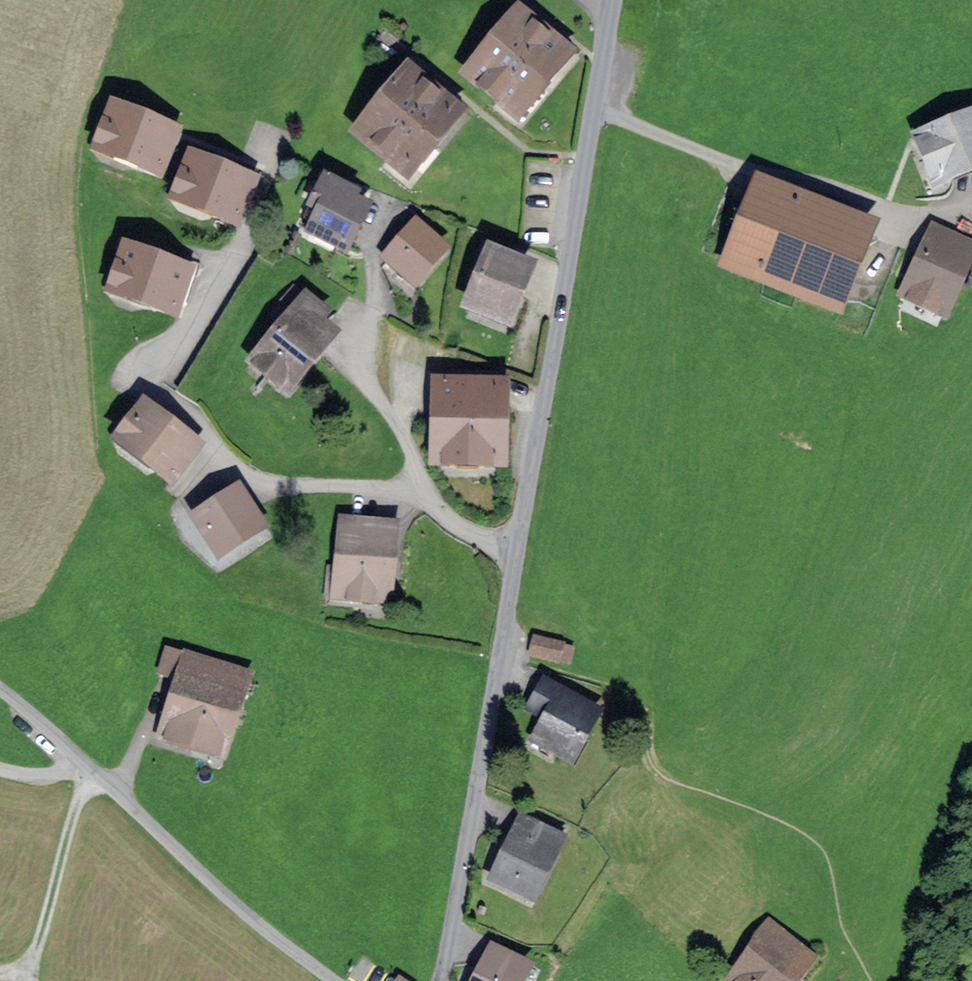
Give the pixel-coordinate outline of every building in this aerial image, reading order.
[(527,7),(467,77),(524,127),(585,58),(527,7)] [(413,67),(352,137),(410,187),(471,118),(413,67)] [(113,104),(93,155),(163,182),(183,131),(113,104)] [(919,138),(942,194),(971,182),(971,117),(919,138)] [(194,153),(174,204),(243,231),(263,180),(194,153)] [(761,178),(725,272),(849,320),(885,226),(761,178)] [(321,207),(309,236),(357,255),(379,200),(326,179),(315,205),(321,207)] [(421,220),(384,260),(417,291),(454,250),(421,220)] [(934,226),(901,300),(956,324),(971,287),(971,243),(934,226)] [(130,244),(110,296),(180,323),(200,272),(130,244)] [(493,247),(468,314),(518,333),(544,266),(493,247)] [(308,296),(249,368),(292,403),(346,338),(330,325),(335,318),(308,296)] [(515,381),(435,381),(436,470),(516,470),(515,381)] [(147,402),(114,444),(175,492),(208,449),(147,402)] [(243,488),(194,519),(223,565),(273,534),(243,488)] [(405,527),(340,521),(332,603),(398,610),(405,527)] [(570,647),(535,639),(530,660),(566,667),(570,647)] [(255,677),(167,651),(157,685),(174,691),(161,737),(230,758),(255,677)] [(545,681),(528,713),(543,721),(531,743),(578,768),(607,713),(545,681)] [(575,839),(522,816),(491,885),(544,909),(575,839)] [(728,980),(809,980),(823,962),(771,923),(728,980)] [(479,980),(537,980),(544,967),(496,945),(479,980)]
